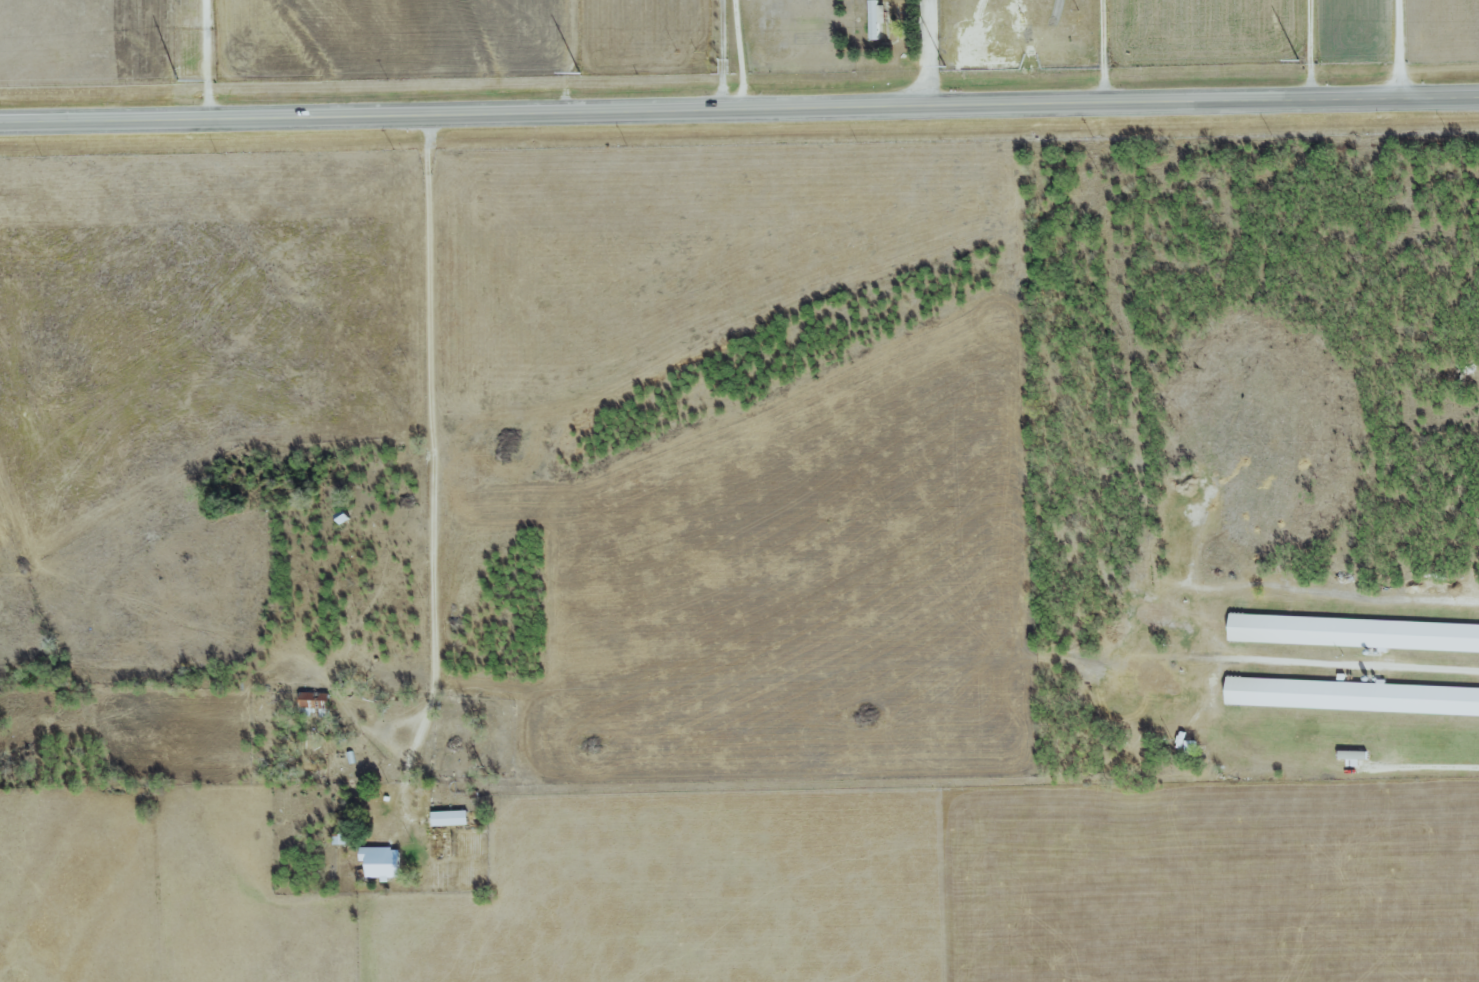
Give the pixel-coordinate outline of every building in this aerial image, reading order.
[(880,22),(887,22),(886,1),(870,1),(871,40),(880,39),(880,22)] [(1231,614),(1230,642),(1478,651),(1478,623),(1231,614)] [(1478,715),(1478,687),(1386,684),(1386,683),(1229,677),(1227,705),(1478,715)] [(330,709),(330,693),(302,692),(301,708),(330,709)] [(1186,755),(1198,755),(1197,740),(1186,741),(1186,755)] [(1368,760),(1369,751),(1340,751),(1339,759),(1368,760)] [(469,825),(468,810),(433,812),(434,826),(469,825)] [(334,845),(350,844),(349,835),(334,835),(334,845)] [(362,848),(362,858),(368,858),(368,877),(401,876),(401,847),(362,848)]
